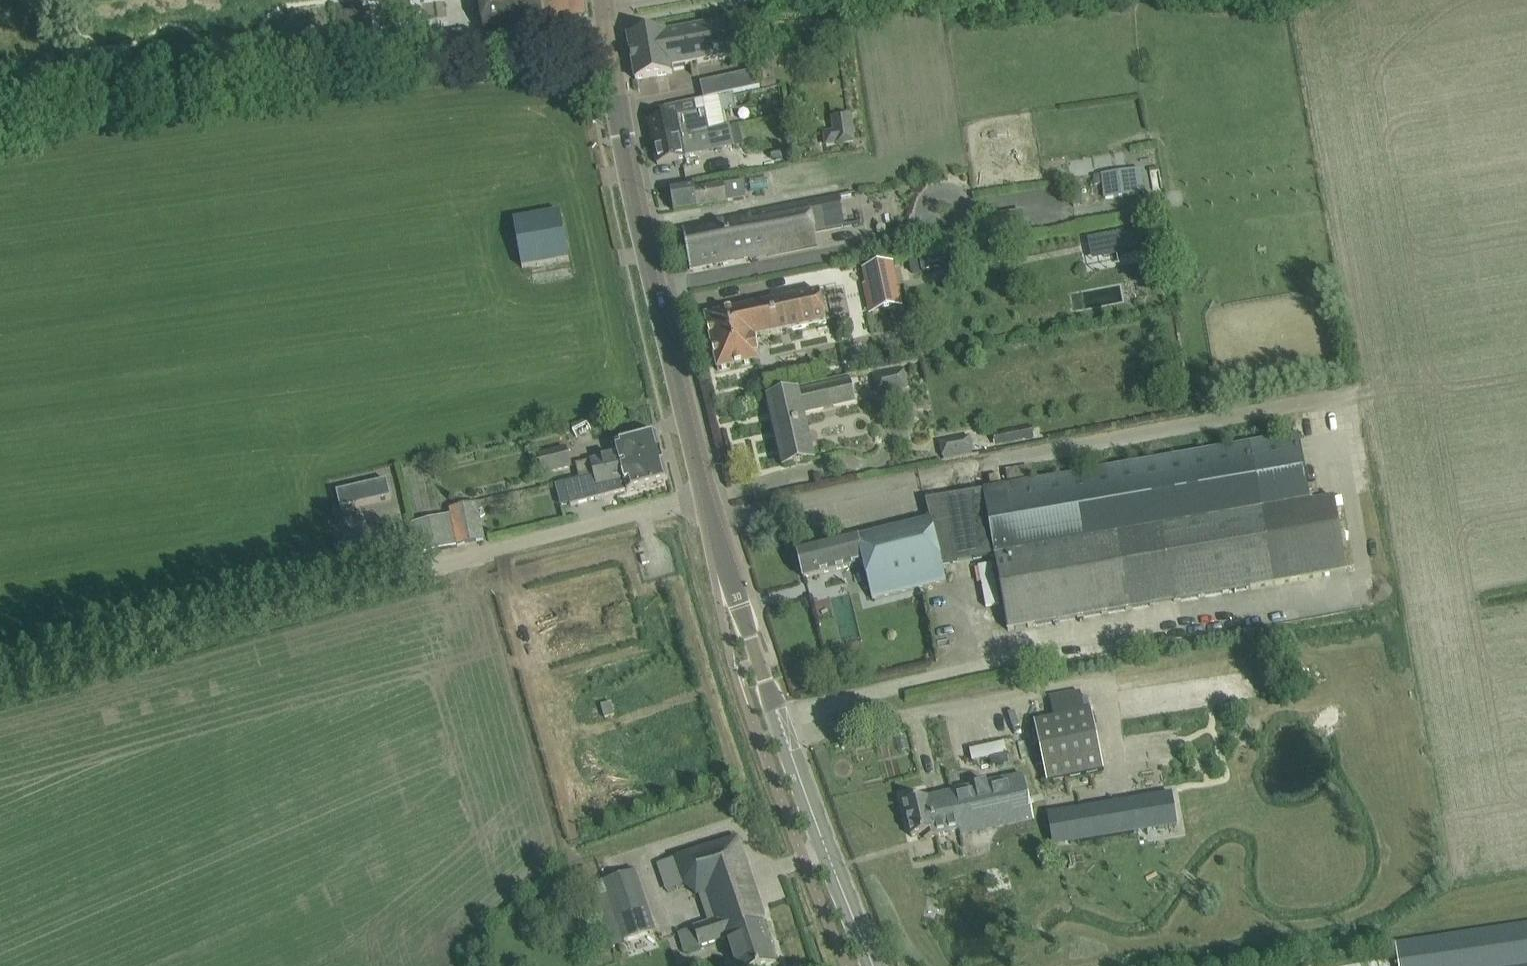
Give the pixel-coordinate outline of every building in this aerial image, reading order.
[(376,27),(439,15),(436,0),(371,0),(376,27)] [(487,46),(531,40),(529,26),(588,18),(586,0),(480,0),(487,46)] [(724,23),(666,33),(672,68),(730,58),(724,23)] [(672,68),(666,33),(664,34),(664,33),(629,39),(637,81),(671,75),(670,68),(672,68)] [(470,45),(456,47),(458,58),(472,56),(470,45)] [(296,52),(290,53),(291,61),(298,59),(296,52)] [(766,69),(758,70),(761,90),(777,88),(776,79),(768,80),(766,69)] [(707,111),(681,117),(649,123),(654,144),(711,133),(707,111)] [(833,119),(835,133),(837,144),(854,142),(850,117),(833,119)] [(729,129),(711,133),(654,144),(658,164),(698,156),(697,152),(732,145),(729,129)] [(1142,171),(1104,176),(1105,185),(1107,199),(1146,194),(1142,171)] [(1104,176),(1096,177),(1097,186),(1105,185),(1104,176)] [(1081,177),(1071,178),(1073,193),(1083,191),(1081,177)] [(744,200),(741,180),(694,188),(693,185),(670,188),(674,211),(744,200)] [(749,219),(683,232),(690,270),(750,258),(751,260),(818,247),(815,233),(845,227),(839,197),(748,215),(749,219)] [(1139,229),(1101,237),(1105,257),(1143,250),(1139,229)] [(549,241),(518,247),(522,268),(550,263),(570,260),(566,239),(549,241)] [(910,264),(913,276),(921,274),(919,262),(910,264)] [(892,265),(864,271),(868,286),(868,287),(877,285),(883,312),(902,308),(892,265)] [(756,339),(827,323),(819,292),(706,317),(718,371),(761,361),(756,339)] [(891,360),(880,362),(881,370),(892,368),(891,362),(891,360)] [(904,367),(874,375),(879,396),(909,388),(904,367)] [(814,461),(802,413),(855,401),(851,382),(769,400),(785,468),(814,461)] [(1033,426),(994,433),(996,445),(1036,438),(1033,426)] [(662,458),(656,434),(615,445),(618,455),(577,466),(581,479),(581,480),(594,477),(594,475),(662,458)] [(1325,576),(1300,436),(928,501),(932,521),(798,553),(804,579),(864,564),(873,600),(947,582),(943,565),(995,556),(996,558),(991,559),(992,568),(997,567),(1009,631),(1325,576)] [(971,436),(940,442),(943,458),(974,452),(971,436)] [(571,469),(566,449),(538,457),(543,476),(571,469)] [(668,481),(669,481),(662,458),(594,475),(594,477),(581,480),(581,479),(565,484),(571,506),(627,492),(627,493),(668,482),(668,481)] [(448,511),(446,503),(442,504),(432,464),(401,471),(422,555),(457,547),(457,545),(448,511)] [(1002,486),(1000,476),(990,478),(992,488),(1002,486)] [(391,499),(387,481),(337,493),(341,510),(391,499)] [(484,538),(476,504),(448,511),(457,545),(484,538)] [(613,706),(602,709),(606,722),(616,719),(613,706)] [(1091,709),(1036,722),(1050,783),(1105,770),(1091,709)] [(1033,820),(1023,777),(1011,780),(1006,755),(945,769),(950,794),(904,804),(911,837),(924,835),(925,840),(960,832),(961,836),(1033,820)] [(1172,795),(1113,804),(1118,836),(1178,826),(1172,795)] [(603,821),(592,825),(597,838),(607,834),(603,821)] [(739,839),(720,845),(678,859),(687,888),(695,885),(699,899),(702,898),(710,922),(678,933),(685,953),(728,938),(737,965),(774,965),(777,965),(764,924),(767,923),(739,839)] [(655,933),(635,872),(605,882),(624,943),(655,933)] [(1398,965),(1526,965),(1526,923),(1395,943),(1398,965)]
